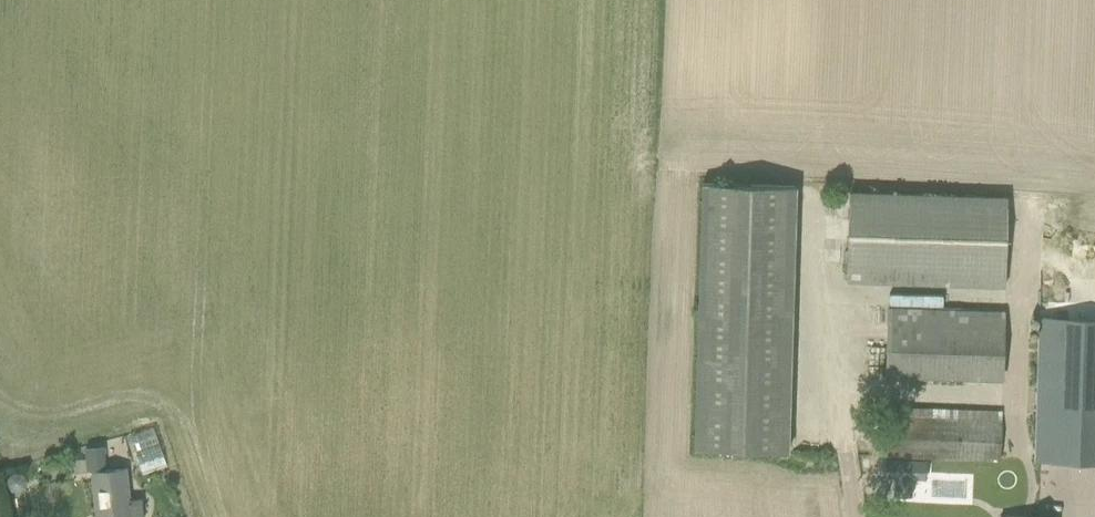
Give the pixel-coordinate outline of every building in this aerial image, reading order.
[(799,448),(805,182),(707,180),(703,342),(701,342),(699,446),(799,448)] [(859,189),(857,281),(1017,284),(1019,192),(859,189)] [(1012,377),(1013,306),(894,305),(894,341),(886,341),(886,376),(1012,377)] [(1036,461),(1094,463),(1094,318),(1040,316),(1036,461)] [(884,457),(884,465),(894,465),(894,459),(1000,461),(1001,411),(900,409),(900,416),(884,416),(883,457),(884,457)] [(103,445),(85,447),(87,471),(90,470),(106,469),(103,445)] [(90,470),(95,516),(130,516),(128,498),(130,498),(126,467),(106,469),(90,470)] [(8,477),(7,484),(11,490),(18,491),(24,487),(26,480),(22,474),(14,473),(8,477)]
